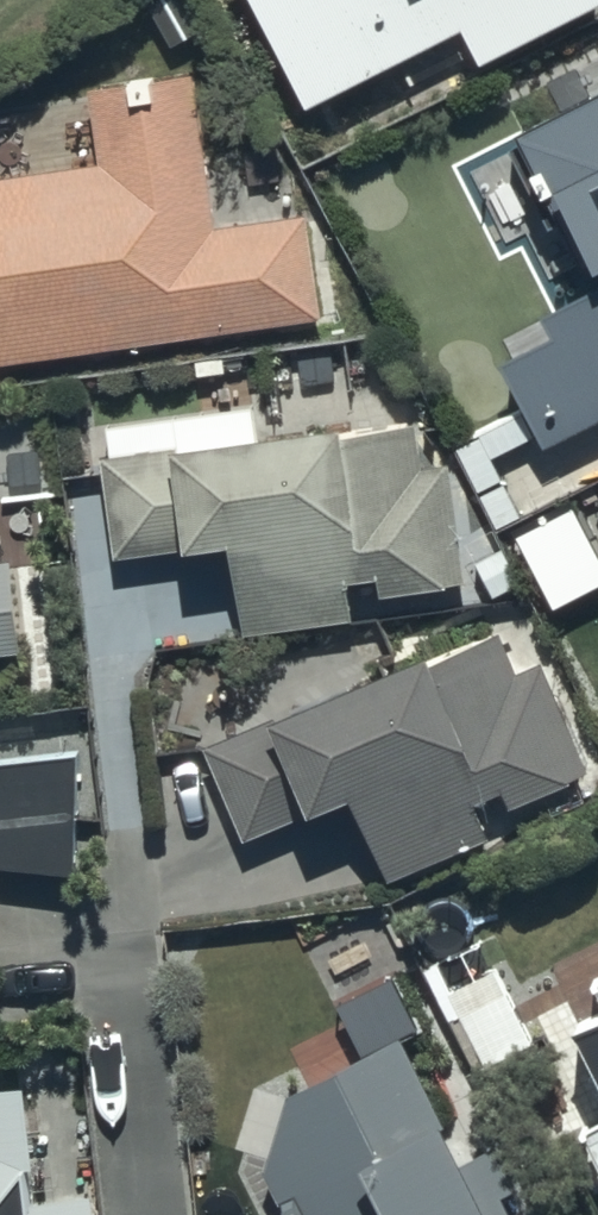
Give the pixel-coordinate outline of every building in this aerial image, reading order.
[(299,104),(451,24),(472,65),(596,0),(245,0),(299,104)] [(311,325),(297,213),(213,224),(194,70),(80,84),(90,162),(0,173),(0,363),(311,325)] [(510,139),(592,288),(489,344),(495,354),(544,445),(597,416),(597,91),(510,139)] [(333,424),(96,460),(111,560),(221,543),(236,637),(351,619),(345,579),(373,575),(377,599),(462,586),(444,463),(415,467),(408,420),(334,432),(333,424)] [(15,655),(3,552),(0,553),(0,657),(15,655)] [(421,647),(201,747),(244,840),(340,796),(380,882),(487,833),(471,797),(495,786),(506,811),(588,774),(534,655),(509,666),(496,637),(430,667),(421,647)] [(0,763),(0,865),(68,872),(69,757),(0,763)] [(382,962),(401,953),(411,948),(470,1070),(531,1040),(514,1004),(522,1000),(472,897),(450,908),(436,880),(360,917),(382,962)] [(567,1032),(597,1092),(597,1016),(567,1032)] [(500,1194),(516,1186),(493,1143),(459,1161),(394,1038),(284,1096),(260,1174),(281,1214),(511,1214),(500,1194)] [(92,1194),(25,1200),(17,1087),(0,1089),(0,1214),(93,1214),(92,1194)] [(575,1126),(597,1169),(597,1114),(575,1126)]
